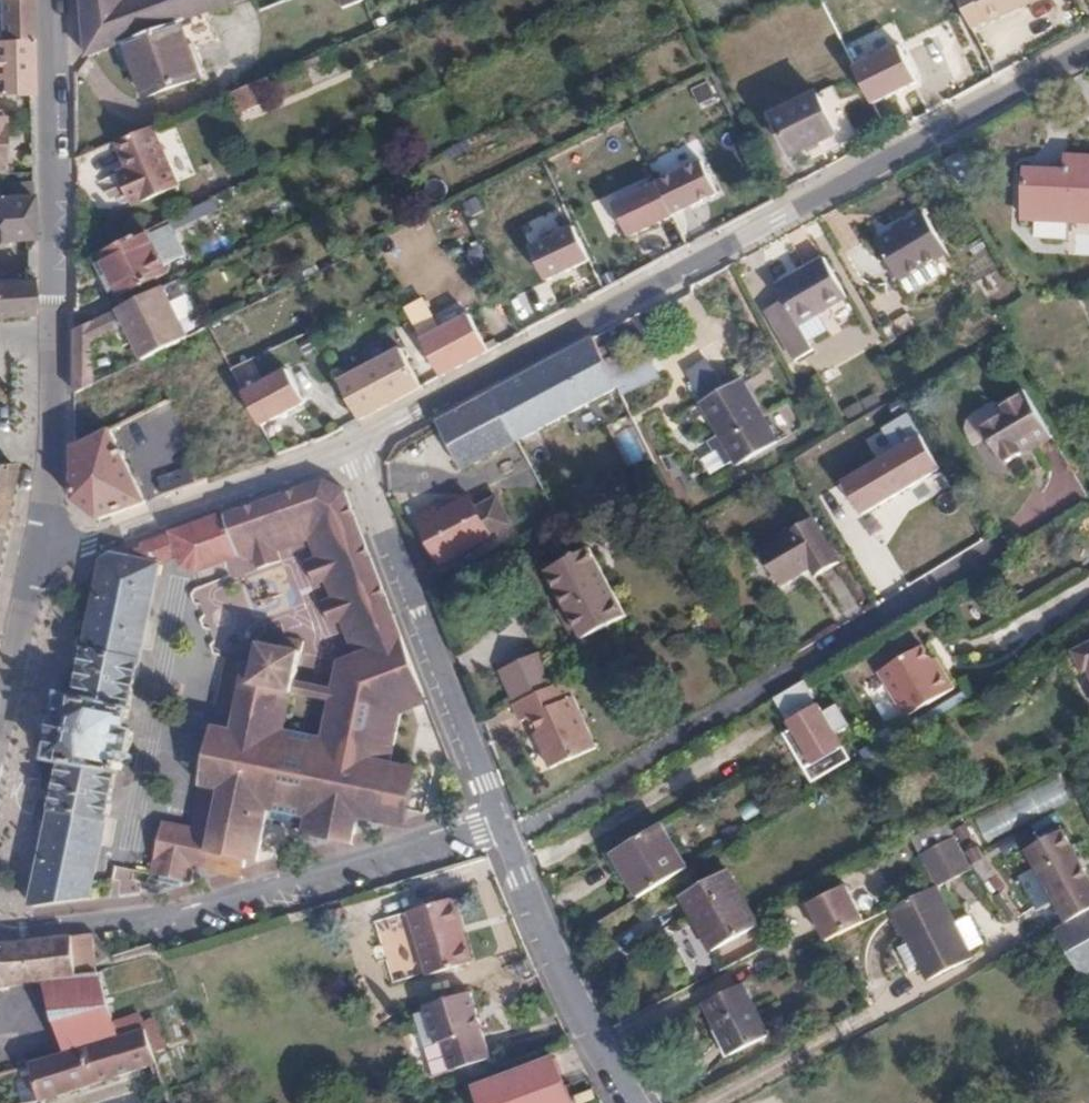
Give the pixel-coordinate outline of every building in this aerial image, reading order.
[(27,0),(0,0),(0,39),(28,38),(27,0)] [(87,56),(119,45),(126,43),(176,24),(243,0),(82,0),(87,56)] [(342,9),(363,1),(362,0),(338,0),(342,9)] [(960,8),(970,28),(986,21),(987,24),(1036,0),(956,0),(960,8)] [(126,43),(137,70),(147,96),(195,77),(176,24),(126,43)] [(28,38),(0,39),(0,76),(29,75),(28,38)] [(126,43),(119,45),(129,73),(137,70),(126,43)] [(898,46),(856,68),(875,105),(917,83),(898,46)] [(342,74),(332,51),(302,63),(312,86),(342,74)] [(29,93),(29,75),(0,76),(0,94),(29,93)] [(269,77),(231,93),(239,114),(262,104),(261,100),(268,97),(265,90),(273,87),(269,77)] [(838,135),(843,146),(859,139),(836,89),(773,117),(792,158),(818,145),(838,135)] [(152,127),(116,142),(127,170),(133,181),(122,185),(131,207),(141,203),(142,204),(177,189),(152,127)] [(823,156),(843,146),(838,135),(818,145),(823,156)] [(960,149),(942,160),(957,184),(975,174),(960,149)] [(1066,153),(1064,173),(1024,169),(1021,215),(1088,220),(1088,155),(1066,153)] [(191,189),(216,177),(207,161),(184,173),(191,189)] [(719,196),(701,161),(656,183),(673,219),(719,196)] [(133,181),(127,170),(118,173),(122,185),(133,181)] [(212,200),(236,188),(228,172),(216,177),(191,189),(181,194),(189,211),(212,200)] [(630,240),(673,219),(656,183),(613,204),(630,240)] [(29,194),(0,198),(0,241),(32,239),(29,194)] [(216,210),(212,200),(189,211),(168,221),(173,231),(216,210)] [(942,247),(919,207),(869,237),(892,276),(942,247)] [(162,267),(185,256),(184,252),(176,236),(169,239),(164,228),(147,236),(162,267)] [(589,263),(574,230),(530,250),(546,283),(589,263)] [(145,232),(100,253),(119,295),(165,274),(162,267),(147,236),(145,232)] [(842,292),(818,253),(771,281),(779,295),(760,307),(788,356),(808,345),(793,320),(842,292)] [(31,280),(0,282),(0,316),(30,314),(31,280)] [(124,323),(141,356),(186,334),(162,286),(117,308),(93,319),(74,328),(74,353),(92,344),(92,338),(124,323)] [(469,316),(420,341),(439,378),(487,352),(469,316)] [(477,401),(502,450),(562,418),(549,393),(605,364),(593,338),(561,356),(477,401)] [(92,344),(74,353),(74,390),(92,380),(92,344)] [(398,351),(336,383),(355,422),(417,390),(398,351)] [(549,393),(562,418),(577,446),(631,418),(605,364),(549,393)] [(305,404),(286,367),(242,389),(261,426),(305,404)] [(693,391),(714,430),(754,407),(735,371),(693,391)] [(1020,388),(991,405),(998,416),(977,428),(984,440),(1000,467),(1021,454),(1017,448),(1046,431),(1020,388)] [(477,401),(437,422),(462,471),(502,450),(477,401)] [(998,416),(991,405),(989,401),(969,413),(961,425),(964,437),(970,448),(984,440),(977,428),(998,416)] [(754,407),(714,430),(728,456),(769,434),(754,407)] [(72,473),(119,450),(108,426),(72,444),(72,473)] [(904,441),(890,449),(913,486),(927,478),(904,441)] [(913,486),(890,449),(840,479),(862,517),(913,486)] [(97,517),(144,501),(119,450),(72,473),(72,499),(97,517)] [(198,481),(190,464),(156,477),(162,495),(198,481)] [(11,466),(0,467),(0,518),(11,466)] [(629,480),(610,489),(613,496),(632,486),(629,480)] [(578,489),(585,503),(599,495),(593,481),(578,489)] [(344,492),(316,483),(140,546),(137,564),(160,563),(178,556),(183,573),(194,575),(236,559),(247,565),(255,563),(258,573),(282,565),(278,555),(307,543),(313,530),(322,534),(316,546),(321,559),(315,561),(304,565),(312,587),(323,583),(330,601),(319,604),(329,629),(338,625),(352,659),(354,665),(349,688),(331,684),(329,693),(292,686),(302,646),(282,640),(280,652),(250,645),(246,665),(227,661),(216,710),(235,714),(233,724),(252,728),(239,795),(219,790),(218,795),(199,790),(191,831),(161,824),(149,877),(158,879),(157,886),(159,886),(178,890),(180,884),(187,886),(190,878),(192,871),(205,873),(218,877),(219,871),(230,873),(231,868),(242,870),(244,864),(255,865),(256,859),(265,823),(301,831),(299,838),(330,845),(331,839),(341,842),(342,836),(351,838),(355,822),(386,828),(390,808),(397,810),(405,770),(386,766),(396,716),(400,697),(420,692),(344,492)] [(439,563),(489,537),(488,536),(474,509),(470,501),(468,498),(437,515),(419,524),(439,563)] [(474,509),(488,536),(508,525),(494,499),(474,509)] [(415,517),(419,524),(437,515),(433,508),(415,517)] [(837,562),(809,515),(757,546),(778,581),(807,563),(815,576),(837,562)] [(313,530),(307,543),(315,561),(321,559),(316,546),(322,534),(313,530)] [(546,568),(557,590),(565,603),(559,606),(556,607),(576,646),(587,640),(583,635),(624,614),(588,546),(546,568)] [(160,563),(137,564),(108,558),(101,561),(74,700),(59,696),(47,759),(60,762),(30,910),(88,902),(91,885),(115,773),(121,774),(123,766),(117,764),(120,753),(127,755),(132,734),(124,732),(160,563)] [(565,603),(557,590),(552,592),(559,606),(565,603)] [(1075,652),(1085,670),(1088,667),(1088,645),(1075,652)] [(928,662),(919,647),(876,673),(902,718),(950,689),(938,670),(934,672),(928,662)] [(518,662),(532,692),(543,687),(548,685),(534,652),(517,659),(518,662)] [(354,665),(352,659),(335,666),(331,684),(349,688),(354,665)] [(928,662),(934,672),(938,670),(933,659),(928,662)] [(532,693),(532,692),(518,662),(492,673),(504,702),(505,704),(503,705),(504,708),(532,693)] [(504,708),(510,723),(519,719),(524,717),(531,732),(525,734),(533,751),(578,726),(558,682),(565,678),(548,685),(543,687),(532,693),(504,708)] [(425,706),(420,692),(400,697),(396,716),(425,706)] [(851,764),(819,705),(776,727),(808,787),(851,764)] [(211,730),(199,790),(218,795),(219,790),(220,782),(211,780),(219,743),(229,745),(233,724),(235,714),(216,710),(215,716),(228,718),(224,734),(211,730)] [(524,717),(519,719),(525,734),(531,732),(524,717)] [(220,782),(219,790),(239,795),(252,728),(233,724),(229,745),(219,743),(211,780),(220,782)] [(578,726),(533,751),(542,769),(588,749),(578,726)] [(402,831),(415,773),(405,770),(397,810),(390,808),(386,828),(402,831)] [(965,821),(979,847),(1071,800),(1057,774),(965,821)] [(607,853),(633,898),(682,869),(657,823),(607,853)] [(1064,827),(1025,849),(1065,922),(1088,909),(1088,871),(1064,827)] [(331,839),(330,845),(349,849),(351,838),(342,836),(341,842),(331,839)] [(921,857),(936,887),(968,871),(953,841),(921,857)] [(219,871),(218,877),(239,881),(242,870),(231,868),(230,873),(219,871)] [(756,927),(722,869),(676,896),(692,924),(686,927),(702,956),(756,927)] [(809,906),(828,943),(865,923),(846,887),(809,906)] [(972,959),(936,887),(891,910),(908,943),(919,964),(927,981),(972,959)] [(450,901),(443,903),(454,936),(460,934),(450,901)] [(454,936),(443,903),(405,915),(423,979),(468,965),(460,934),(454,936)] [(1052,930),(1082,978),(1088,975),(1088,909),(1065,922),(1052,930)] [(91,934),(71,938),(76,976),(96,974),(91,936),(91,934)] [(0,946),(0,987),(45,982),(76,979),(76,976),(71,938),(43,942),(38,942),(34,941),(7,945),(0,946)] [(907,969),(919,964),(908,943),(897,949),(907,969)] [(181,958),(169,961),(173,972),(183,970),(181,958)] [(76,979),(45,982),(67,1055),(117,1040),(96,974),(76,976),(76,979)] [(739,988),(700,1008),(726,1057),(764,1037),(739,988)] [(474,1023),(480,1021),(469,993),(424,1012),(439,1048),(445,1045),(456,1073),(493,1058),(482,1029),(477,1032),(474,1023)] [(483,1029),(480,1021),(474,1023),(477,1032),(482,1029),(483,1029)] [(67,1055),(29,1066),(38,1102),(40,1102),(156,1065),(144,1032),(117,1040),(67,1055)] [(439,1048),(427,1052),(438,1080),(456,1073),(445,1045),(439,1048)] [(481,1085),(488,1102),(576,1102),(558,1055),(481,1085)]
